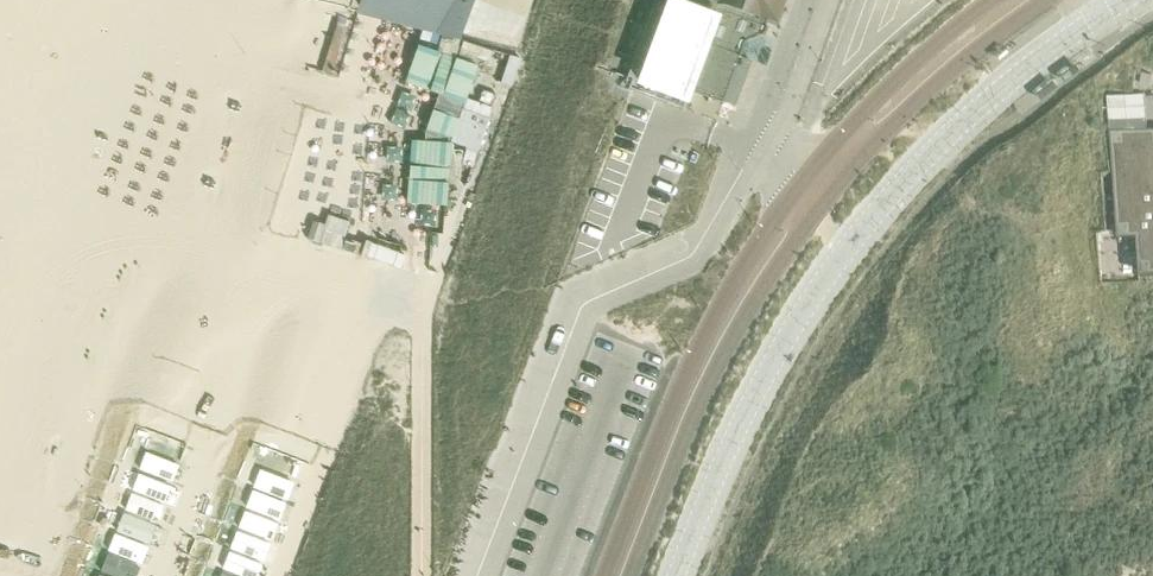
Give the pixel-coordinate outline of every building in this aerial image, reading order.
[(364,11),(431,29),(456,35),(470,0),(368,0),(364,11)] [(723,103),(745,43),(762,35),(764,36),(768,23),(708,1),(704,10),(672,0),(660,0),(628,88),(683,108),(689,90),(723,103)] [(708,1),(768,23),(777,0),(708,0),(708,1)] [(466,23),(487,29),(493,7),(472,1),(466,23)] [(466,117),(470,54),(412,50),(410,85),(439,86),(438,109),(429,108),(427,138),(412,137),(408,200),(447,203),(450,143),(482,145),(484,118),(466,117)] [(1146,92),(1106,94),(1108,118),(1147,116),(1146,92)] [(1144,132),(1143,127),(1152,126),(1152,125),(1108,128),(1116,232),(1135,231),(1138,269),(1152,268),(1152,131),(1144,132)] [(312,244),(400,264),(403,251),(348,239),(352,223),(329,217),(327,227),(316,225),(312,244)] [(147,464),(179,472),(183,456),(151,448),(147,464)] [(280,521),(289,478),(255,471),(241,530),(266,536),(270,519),(280,521)] [(151,541),(158,523),(127,512),(121,530),(151,541)] [(145,542),(112,532),(98,575),(135,575),(145,542)] [(258,556),(262,541),(235,534),(231,550),(258,556)] [(232,575),(235,567),(242,569),(245,560),(226,555),(220,575),(233,575),(232,575)]
